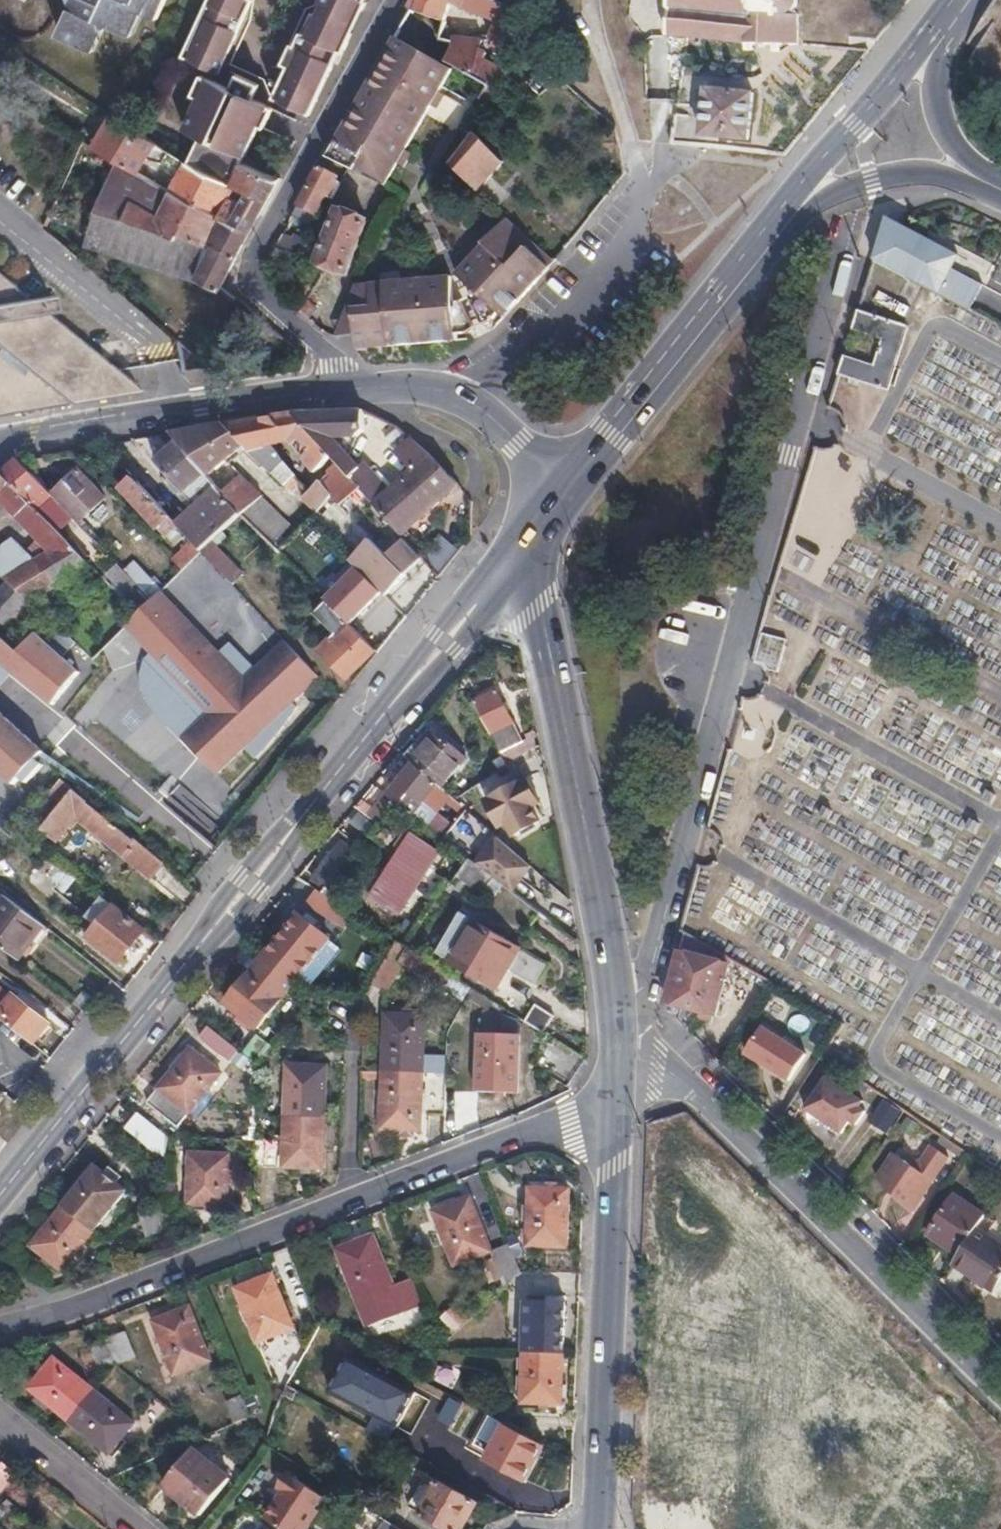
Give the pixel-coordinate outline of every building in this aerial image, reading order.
[(64,19),(50,47),(74,60),(88,32),(95,35),(95,39),(100,38),(112,44),(119,31),(134,26),(148,33),(154,21),(179,34),(195,0),(58,0),(64,19)] [(182,61),(241,86),(277,108),(295,120),(318,100),(333,64),(328,60),(336,47),(344,52),(353,31),(349,28),(359,5),(366,7),(370,0),(210,0),(182,61)] [(412,11),(445,23),(452,5),(494,21),(488,37),(515,46),(527,11),(495,0),(415,0),(412,11)] [(688,35),(704,36),(799,42),(799,12),(794,7),(796,2),(796,0),(669,0),(667,9),(670,10),(668,34),(688,35)] [(704,36),(688,35),(685,55),(698,56),(699,45),(702,46),(704,36)] [(456,37),(455,40),(448,60),(497,90),(506,73),(477,55),(480,41),(456,37)] [(329,158),(345,166),(348,168),(369,179),(383,187),(450,68),(396,38),(395,39),(374,77),(364,95),(346,127),(329,158)] [(333,64),(337,65),(344,52),(336,47),(328,60),(333,64)] [(241,86),(182,61),(146,137),(192,165),(204,140),(189,132),(203,102),(200,100),(210,78),(274,109),(277,108),(241,86)] [(5,72),(0,79),(0,83),(10,90),(17,80),(5,72)] [(204,140),(192,165),(231,184),(241,161),(260,124),(266,126),(274,109),(210,78),(200,100),(203,102),(189,132),(204,140)] [(708,88),(704,134),(749,139),(754,94),(708,88)] [(279,180),(241,161),(231,184),(192,165),(146,137),(113,115),(94,147),(118,162),(138,173),(150,155),(179,175),(171,190),(252,231),(279,180)] [(456,170),(480,192),(506,162),(485,143),(479,137),(462,157),(465,160),(456,170)] [(138,173),(118,162),(96,213),(178,239),(182,233),(208,247),(215,233),(223,236),(218,246),(214,244),(197,279),(219,290),(252,231),(171,190),(160,213),(128,196),(138,173)] [(300,204),(319,214),(324,203),(329,205),(339,184),(335,182),(337,178),(320,168),(300,204)] [(318,262),(345,272),(364,221),(351,215),(338,211),(318,262)] [(499,313),(506,317),(553,259),(508,217),(460,275),(476,291),(471,299),(482,325),(493,320),(499,313)] [(887,218),(873,261),(905,278),(1000,328),(1000,279),(887,218)] [(282,235),(273,252),(294,264),(303,247),(282,235)] [(873,261),(866,283),(896,298),(905,278),(873,261)] [(354,309),(356,333),(356,348),(454,341),(455,335),(470,334),(475,329),(462,304),(453,304),(452,278),(370,284),(371,308),(354,309)] [(21,297),(0,280),(0,301),(21,297)] [(356,285),(347,310),(354,309),(371,308),(370,284),(356,285)] [(43,311),(57,309),(54,291),(29,296),(30,299),(22,301),(21,297),(0,301),(0,319),(43,311)] [(347,310),(338,334),(356,333),(354,309),(347,310)] [(843,356),(837,375),(888,390),(907,325),(858,310),(852,329),(883,339),(875,365),(843,356)] [(0,319),(0,348),(67,404),(106,397),(104,384),(114,370),(43,311),(0,319)] [(102,355),(115,354),(114,332),(102,333),(102,355)] [(209,370),(179,343),(181,372),(209,370)] [(0,348),(0,418),(67,404),(0,348)] [(104,384),(106,397),(141,392),(114,370),(104,384)] [(314,411),(294,412),(333,459),(338,465),(349,477),(360,468),(336,440),(358,438),(365,433),(363,413),(314,411)] [(288,413),(271,416),(293,442),(319,471),(333,459),(294,412),(288,413)] [(271,416),(258,419),(278,449),(293,442),(271,416)] [(232,424),(170,434),(178,444),(207,477),(246,448),(288,491),(299,481),(278,449),(258,419),(232,424)] [(430,456),(415,441),(399,456),(413,471),(430,456)] [(177,525),(193,542),(202,552),(240,516),(222,495),(207,477),(178,444),(156,463),(196,509),(177,525)] [(430,456),(413,471),(374,505),(402,536),(458,485),(430,456)] [(0,468),(0,473),(52,527),(68,512),(53,497),(19,461),(13,463),(0,468)] [(338,465),(321,482),(332,496),(341,505),(359,489),(349,477),(338,465)] [(53,497),(68,512),(78,523),(104,497),(80,472),(53,497)] [(50,553),(35,562),(6,581),(7,583),(31,603),(92,568),(52,527),(0,473),(0,500),(50,553)] [(222,495),(240,516),(243,518),(263,497),(242,475),(222,495)] [(176,523),(134,478),(122,490),(164,535),(176,523)] [(321,482),(308,495),(304,498),(314,510),(317,513),(332,496),(321,482)] [(263,497),(243,518),(277,553),(296,531),(263,497)] [(299,534),(296,531),(277,553),(279,556),(299,534)] [(437,573),(458,548),(443,536),(423,560),(437,573)] [(381,594),(385,598),(423,559),(405,539),(389,556),(373,539),(350,562),(357,569),(381,594)] [(0,550),(0,576),(6,581),(35,562),(13,540),(0,550)] [(193,542),(173,561),(182,571),(202,552),(193,542)] [(126,573),(152,602),(161,592),(135,564),(126,573)] [(126,605),(138,617),(152,602),(126,573),(119,566),(108,577),(130,602),(126,605)] [(357,569),(324,601),(327,604),(349,626),(381,594),(357,569)] [(12,646),(42,613),(31,603),(7,583),(0,592),(0,636),(12,646)] [(218,650),(162,591),(161,592),(152,602),(138,617),(128,627),(152,653),(209,712),(181,738),(215,775),(244,748),(293,702),(320,676),(286,640),(256,667),(245,678),(218,650)] [(345,679),(375,651),(349,626),(327,604),(316,616),(335,637),(320,651),(345,679)] [(46,616),(32,631),(58,653),(72,638),(46,616)] [(14,672),(53,705),(82,674),(58,653),(32,631),(15,650),(12,646),(0,636),(0,660),(14,672)] [(765,631),(754,663),(778,671),(789,640),(765,631)] [(229,639),(218,650),(245,678),(256,667),(229,639)] [(148,699),(181,738),(209,712),(152,653),(147,658),(145,689),(148,699)] [(14,672),(0,660),(0,688),(14,672)] [(476,702),(479,710),(500,752),(522,741),(498,691),(476,702)] [(244,748),(254,758),(284,726),(297,706),(293,702),(244,748)] [(13,789),(42,755),(0,718),(0,778),(13,789)] [(412,761),(415,763),(443,788),(468,759),(437,733),(424,747),(412,761)] [(540,746),(538,734),(522,741),(500,752),(507,767),(511,764),(540,746)] [(388,795),(401,806),(417,819),(443,788),(415,763),(388,795)] [(496,799),(487,804),(501,829),(508,826),(514,836),(538,823),(532,809),(540,805),(528,783),(522,785),(511,764),(507,767),(486,781),(496,799)] [(166,866),(74,792),(44,829),(61,843),(80,821),(154,880),(166,866)] [(414,837),(372,899),(398,916),(439,855),(414,837)] [(503,886),(507,889),(528,864),(506,845),(499,839),(477,866),(495,880),(503,886)] [(325,890),(354,853),(341,844),(328,861),(330,862),(324,871),(321,870),(313,881),(325,890)] [(700,863),(688,914),(712,919),(724,869),(700,863)] [(477,866),(474,864),(462,881),(483,897),(495,880),(477,866)] [(531,867),(528,864),(507,889),(511,892),(531,867)] [(507,889),(503,886),(477,922),(463,914),(440,954),(498,989),(508,973),(537,989),(551,966),(517,947),(541,914),(511,892),(507,889)] [(322,895),(316,891),(306,905),(345,930),(356,916),(322,895)] [(7,899),(5,902),(45,933),(48,929),(7,899)] [(0,908),(0,947),(16,959),(27,945),(32,948),(45,933),(5,902),(0,908)] [(115,909),(91,939),(120,964),(145,933),(115,909)] [(299,915),(263,959),(263,960),(294,985),(329,940),(299,915)] [(716,960),(728,963),(729,959),(688,935),(684,950),(716,960)] [(670,1004),(681,1007),(702,1012),(700,1020),(708,1022),(710,1014),(715,1015),(729,964),(728,963),(716,960),(684,950),(682,951),(680,953),(672,979),(667,1000),(670,1004)] [(263,960),(263,959),(227,1005),(258,1029),(294,985),(263,960)] [(32,1045),(49,1024),(13,997),(11,999),(0,990),(0,1019),(32,1045)] [(535,1006),(523,1022),(542,1034),(553,1017),(535,1006)] [(795,1013),(787,1029),(802,1037),(810,1021),(795,1013)] [(387,1017),(386,1073),(447,1074),(447,1059),(424,1058),(425,1018),(387,1017)] [(765,1025),(748,1051),(791,1079),(808,1053),(765,1025)] [(239,1050),(209,1027),(200,1039),(230,1061),(239,1050)] [(259,1034),(243,1053),(258,1064),(274,1044),(259,1034)] [(482,1036),(480,1094),(517,1096),(519,1038),(482,1036)] [(190,1050),(148,1104),(177,1127),(220,1073),(190,1050)] [(289,1066),(286,1117),(324,1118),(326,1067),(289,1066)] [(423,1113),(446,1114),(447,1074),(386,1073),(384,1131),(422,1132),(423,1113)] [(860,1100),(828,1078),(806,1110),(842,1134),(851,1122),(861,1129),(870,1115),(860,1108),(856,1106),(860,1100)] [(872,1121),(891,1134),(905,1113),(886,1100),(872,1121)] [(167,1138),(138,1114),(126,1130),(154,1153),(167,1138)] [(324,1118),(286,1117),(284,1168),(322,1170),(324,1118)] [(257,1165),(257,1167),(279,1168),(279,1140),(257,1139),(257,1140),(257,1165)] [(892,1153),(875,1179),(911,1214),(949,1158),(929,1146),(920,1160),(907,1164),(892,1153)] [(189,1153),(187,1206),(228,1207),(231,1155),(189,1153)] [(97,1167),(64,1207),(94,1230),(126,1191),(97,1167)] [(529,1189),(528,1247),(568,1248),(571,1190),(529,1189)] [(930,1235),(960,1255),(977,1229),(986,1215),(956,1195),(930,1235)] [(484,1255),(491,1252),(471,1199),(435,1213),(455,1267),(462,1264),(484,1255)] [(147,1238),(171,1230),(164,1206),(139,1214),(147,1238)] [(94,1230),(64,1207),(32,1246),(62,1270),(94,1230)] [(954,1264),(995,1291),(1000,1281),(1000,1245),(977,1229),(960,1255),(954,1264)] [(375,1235),(338,1250),(370,1327),(423,1306),(415,1285),(413,1279),(394,1286),(375,1235)] [(491,1252),(506,1288),(522,1274),(510,1245),(491,1252)] [(489,1268),(484,1255),(462,1264),(467,1277),(489,1268)] [(275,1274),(237,1289),(259,1343),(296,1329),(275,1274)] [(527,1302),(525,1353),(526,1353),(564,1354),(566,1303),(527,1302)] [(190,1306),(153,1321),(174,1375),(212,1361),(190,1306)] [(126,1333),(108,1340),(117,1365),(136,1359),(126,1333)] [(117,1365),(108,1340),(93,1345),(96,1355),(103,1371),(117,1365)] [(526,1353),(525,1353),(524,1403),(563,1404),(564,1354),(526,1353)] [(103,1371),(96,1355),(83,1360),(91,1380),(104,1375),(103,1371)] [(29,1388),(70,1421),(95,1391),(55,1357),(29,1388)] [(95,1391),(70,1421),(110,1454),(135,1424),(95,1391)] [(230,1403),(237,1424),(249,1419),(253,1417),(245,1397),(230,1403)] [(525,1481),(545,1446),(505,1426),(487,1460),(525,1481)] [(191,1450),(162,1486),(198,1516),(228,1479),(191,1450)] [(0,1466),(0,1491),(14,1474),(2,1463),(0,1466)] [(422,1515),(445,1528),(463,1528),(477,1503),(439,1483),(422,1515)] [(318,1518),(315,1516),(323,1504),(291,1484),(266,1524),(274,1528),(311,1528),(318,1518)] [(355,1502),(336,1527),(339,1528),(346,1528),(351,1522),(362,1528),(398,1528),(355,1502)]
